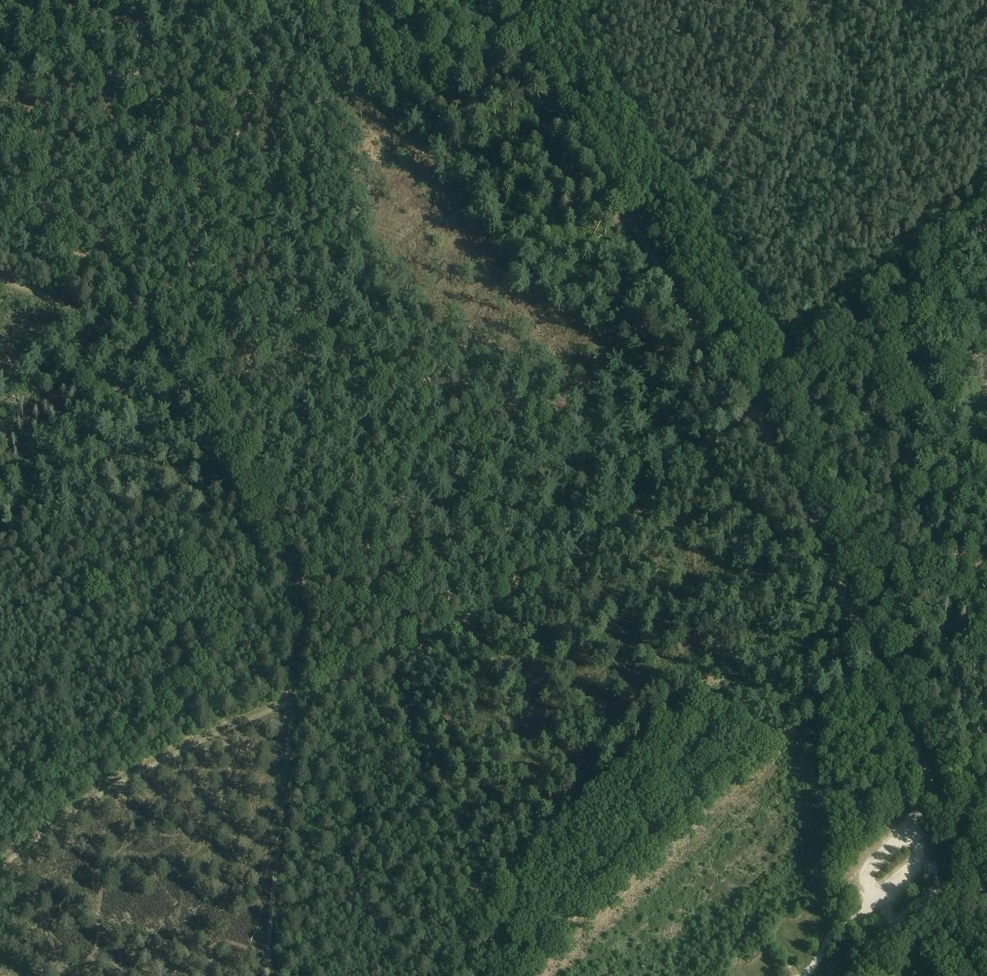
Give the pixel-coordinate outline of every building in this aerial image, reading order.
[(776,924),(772,931),(781,936),(785,929),(776,924)] [(747,966),(754,974),(762,967),(755,959),(747,966)]
